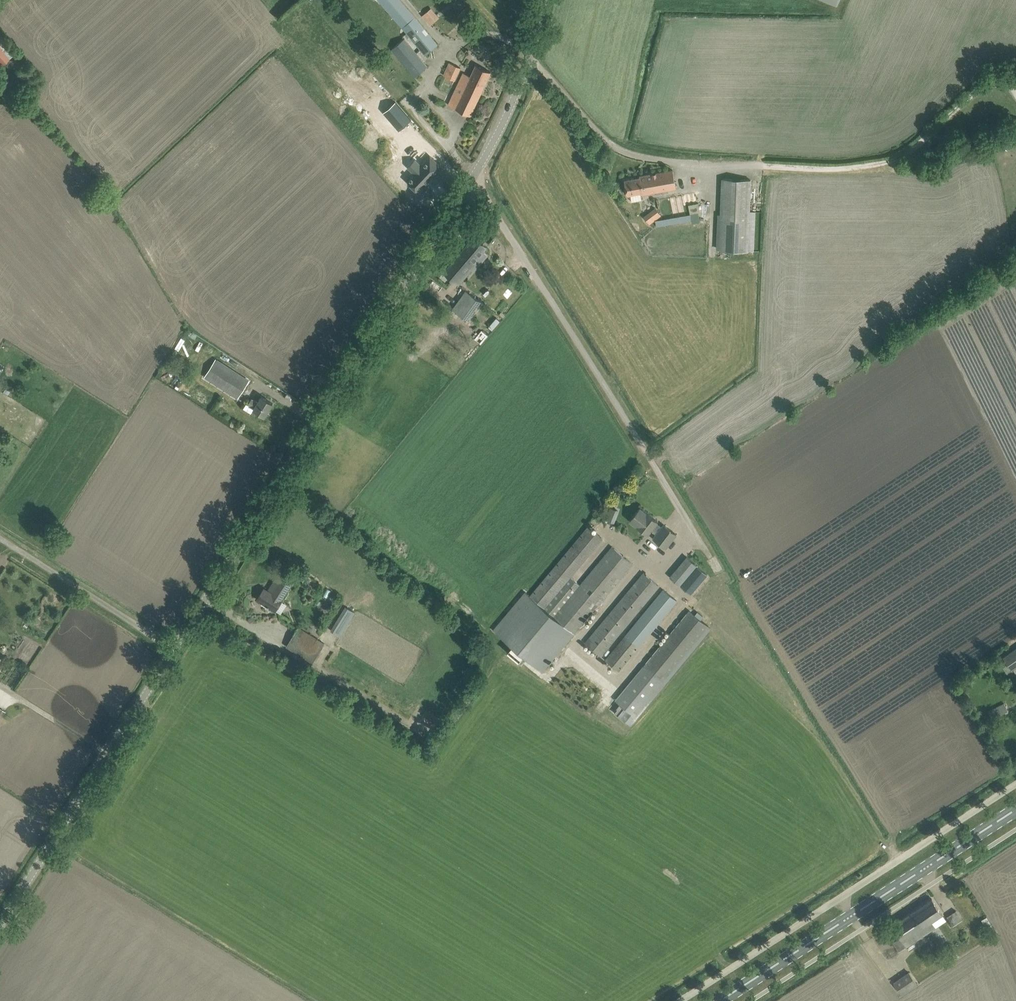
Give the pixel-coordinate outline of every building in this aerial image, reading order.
[(425,55),(438,44),(415,16),(401,0),(380,0),(425,55)] [(425,13),(423,16),(431,25),(434,23),(437,20),(428,10),(425,13)] [(473,16),(468,21),(473,27),(479,22),(473,16)] [(405,38),(392,49),(414,77),(428,66),(405,38)] [(2,66),(12,57),(0,44),(0,64),(2,66)] [(444,76),(455,81),(461,68),(450,63),(444,76)] [(476,65),(471,76),(463,72),(448,104),(470,115),(491,71),(476,65)] [(399,130),(412,119),(396,101),(384,112),(399,130)] [(433,176),(434,177),(443,167),(430,155),(421,165),(414,172),(413,173),(414,174),(408,181),(418,191),(433,176)] [(639,195),(676,188),(673,169),(640,175),(640,177),(625,179),(627,194),(639,192),(639,195)] [(718,249),(748,251),(751,179),(722,178),(718,249)] [(656,207),(644,216),(650,224),(661,215),(656,207)] [(690,214),(656,220),(657,226),(691,221),(690,214)] [(474,262),(487,246),(475,236),(444,272),(459,284),(476,264),(474,262)] [(451,308),(470,322),(484,303),(466,289),(451,308)] [(205,375),(239,397),(249,380),(215,359),(205,375)] [(265,415),(273,403),(262,396),(258,401),(252,397),(249,403),(247,402),(244,407),(252,412),(254,408),(265,415)] [(650,530),(655,534),(652,537),(666,548),(678,533),(665,522),(662,526),(657,522),(658,521),(640,507),(631,519),(648,533),(650,530)] [(587,526),(530,595),(574,633),(632,563),(612,546),(579,585),(570,577),(603,539),(587,526)] [(670,576),(680,584),(697,565),(687,556),(670,576)] [(584,642),(600,655),(659,585),(643,572),(584,642)] [(285,578),(278,574),(271,586),(275,589),(272,593),(264,588),(258,598),(276,610),(282,599),(281,599),(292,583),(289,581),(293,576),(288,573),(285,578)] [(605,659),(619,670),(676,600),(663,589),(605,659)] [(574,633),(530,595),(525,591),(493,629),(543,670),(574,633)] [(348,607),(334,631),(340,635),(355,611),(348,607)] [(644,665),(663,681),(709,625),(690,610),(644,665)] [(631,726),(712,628),(709,625),(663,681),(644,665),(615,700),(620,704),(617,707),(618,708),(615,712),(631,726)] [(286,646),(313,662),(324,643),(298,627),(286,646)] [(1013,669),(1015,667),(1015,648),(1004,657),(1013,669)] [(986,712),(990,720),(1008,711),(1005,703),(986,712)] [(420,710),(411,730),(423,735),(432,715),(420,710)] [(932,898),(893,925),(900,936),(901,937),(906,944),(907,946),(936,926),(937,926),(936,925),(933,920),(942,914),(943,913),(938,906),(932,898)] [(948,916),(954,925),(962,919),(956,910),(948,916)] [(909,972),(894,982),(902,994),(917,984),(909,972)]
